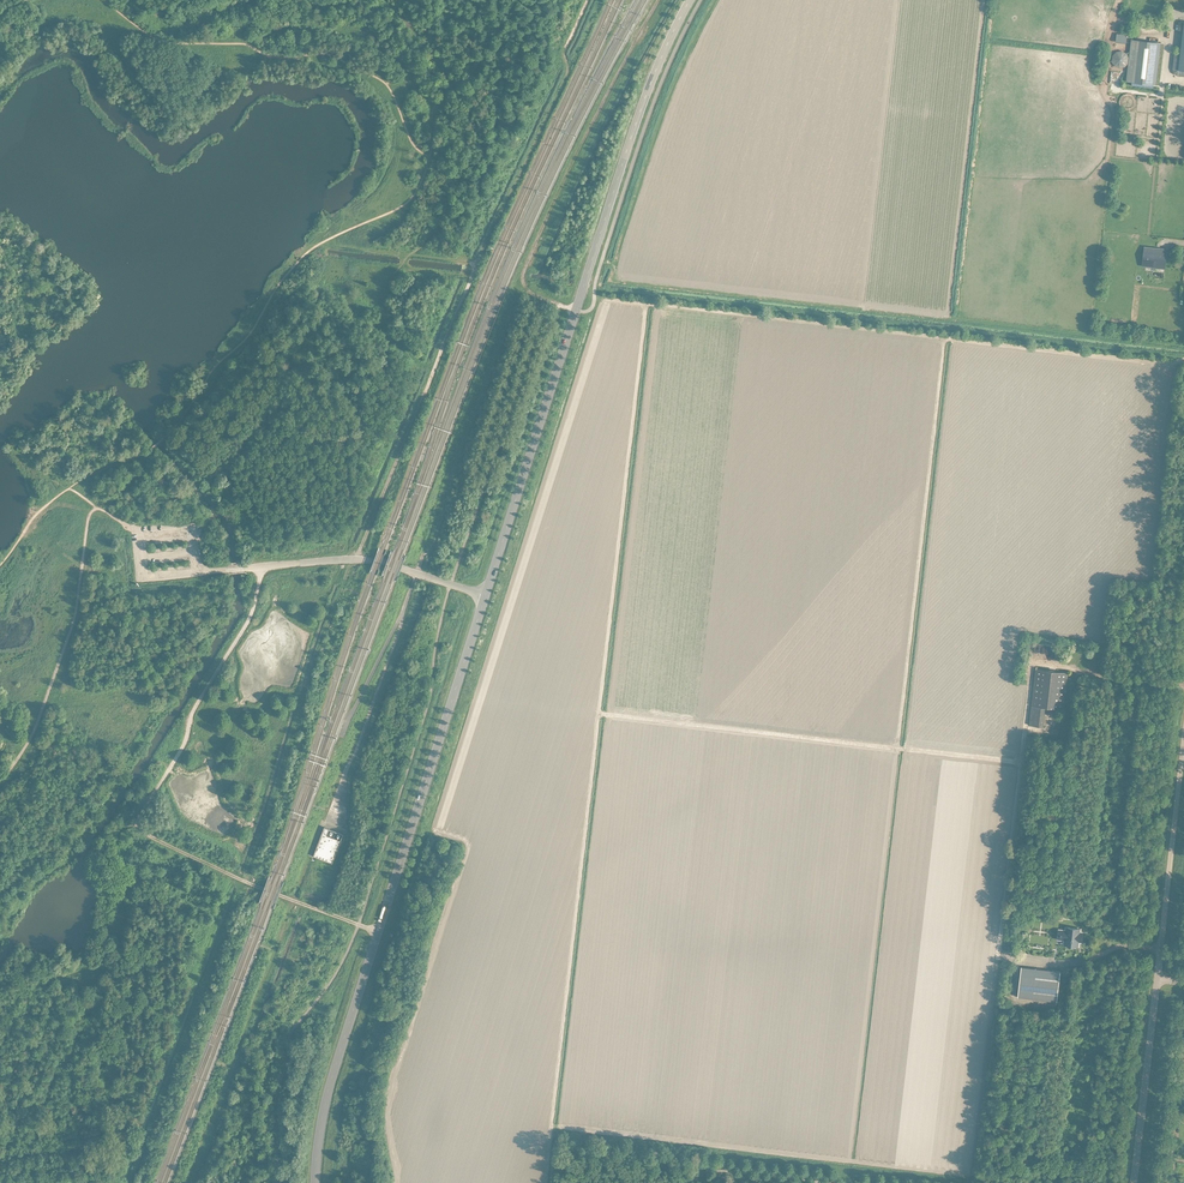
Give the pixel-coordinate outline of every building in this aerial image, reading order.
[(1133,85),(1154,87),(1159,45),(1138,43),(1133,85)] [(1152,269),(1166,271),(1168,252),(1163,252),(1163,255),(1158,254),(1157,257),(1149,256),(1148,265),(1152,266),(1152,269)] [(1033,708),(1065,712),(1069,675),(1037,672),(1033,708)] [(1030,728),(1045,730),(1047,711),(1033,709),(1030,728)] [(326,830),(315,859),(334,866),(342,843),(329,838),(331,832),(326,830)] [(1081,931),(1068,929),(1068,933),(1063,933),(1062,940),(1067,941),(1066,946),(1068,947),(1068,949),(1076,950),(1077,948),(1079,948),(1079,943),(1082,943),(1083,935),(1080,935),(1081,931)] [(1019,1000),(1058,1004),(1061,974),(1023,970),(1019,1000)]
